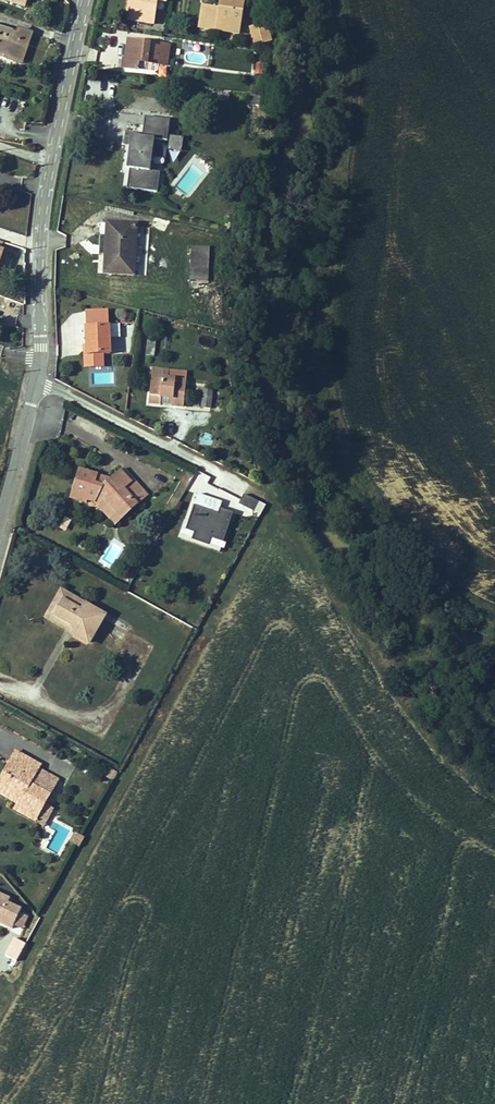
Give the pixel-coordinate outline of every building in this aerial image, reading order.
[(167,4),(167,0),(129,0),(126,20),(153,25),(157,3),(167,4)] [(240,35),(245,0),(219,0),(218,9),(201,6),(198,28),(240,35)] [(268,22),(249,27),(253,44),(262,42),(262,44),(272,42),(268,22)] [(21,64),(31,33),(19,29),(17,34),(0,28),(0,57),(21,64)] [(147,41),(128,39),(126,57),(124,57),(123,66),(139,68),(140,60),(150,62),(167,64),(169,49),(147,46),(147,41)] [(140,60),(139,68),(149,70),(150,62),(140,60)] [(264,63),(256,62),(255,73),(263,74),(264,63)] [(265,98),(251,97),(251,105),(264,106),(265,98)] [(145,116),(142,137),(154,138),(167,140),(170,119),(145,116)] [(142,137),(130,135),(126,169),(130,169),(150,172),(154,138),(142,137)] [(150,172),(130,169),(128,189),(157,193),(160,173),(150,172)] [(107,223),(104,272),(134,274),(137,228),(137,224),(107,223)] [(137,228),(134,274),(143,274),(145,228),(137,228)] [(191,247),(190,281),(207,281),(209,247),(191,247)] [(85,311),(86,327),(109,326),(109,325),(108,310),(85,311)] [(120,324),(109,325),(109,326),(109,338),(120,338),(120,324)] [(85,367),(87,367),(103,366),(102,354),(110,354),(109,338),(109,326),(86,327),(87,354),(84,354),(85,367)] [(147,341),(146,355),(153,356),(155,341),(147,341)] [(183,406),(186,382),(178,381),(179,372),(152,369),(149,403),(183,406)] [(178,381),(186,382),(187,373),(179,372),(178,381)] [(210,408),(212,391),(203,390),(201,407),(210,408)] [(137,504),(147,495),(123,469),(120,471),(130,482),(123,488),(137,504)] [(79,470),(71,498),(85,502),(86,499),(95,502),(95,501),(106,504),(120,520),(137,504),(123,488),(130,482),(120,471),(111,479),(103,487),(93,484),(96,475),(79,470)] [(111,479),(96,475),(93,484),(103,487),(111,479)] [(198,494),(194,505),(218,514),(222,502),(198,494)] [(261,515),(266,506),(245,495),(240,504),(261,515)] [(115,524),(120,520),(106,504),(95,501),(95,502),(115,524)] [(223,542),(233,513),(219,509),(218,514),(194,505),(185,529),(194,532),(191,540),(208,546),(210,538),(223,542)] [(68,593),(61,589),(45,617),(74,633),(75,631),(73,629),(73,628),(73,626),(75,624),(71,622),(70,623),(55,615),(68,593)] [(73,635),(89,644),(106,615),(68,593),(55,615),(70,623),(71,622),(75,624),(73,626),(73,628),(73,629),(75,631),(74,633),(73,635)] [(13,767),(21,753),(17,751),(3,775),(10,778),(16,769),(13,767)] [(51,795),(30,783),(39,768),(41,765),(21,753),(13,767),(16,769),(10,778),(3,775),(0,780),(0,789),(15,798),(16,795),(21,798),(15,809),(36,820),(51,795)] [(60,779),(39,768),(30,783),(51,795),(60,779)] [(15,798),(0,789),(0,795),(13,802),(15,798)] [(34,823),(36,820),(15,809),(14,812),(34,823)] [(0,896),(0,926),(13,932),(22,912),(8,906),(11,901),(0,896)] [(16,962),(24,943),(11,937),(3,956),(16,962)]
